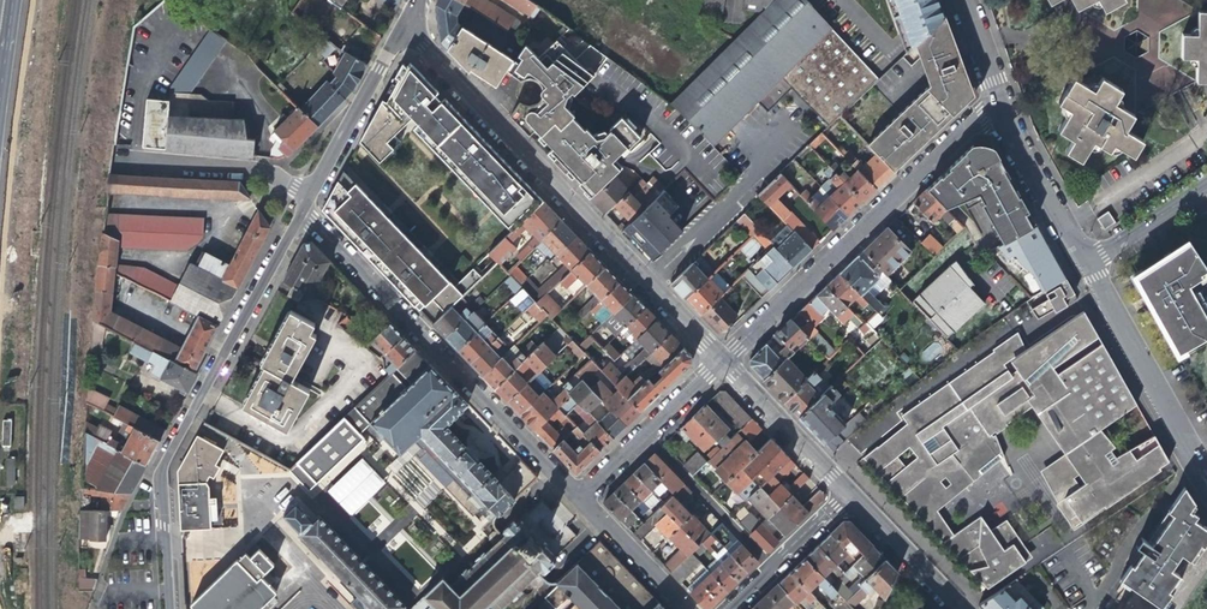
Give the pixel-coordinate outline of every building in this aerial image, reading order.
[(396,9),(401,0),(384,0),(396,9)] [(462,2),(459,0),(437,0),(435,3),(437,19),(440,42),(445,48),(460,26),(461,25),(456,22),(455,13),(462,2)] [(474,9),(479,0),(463,0),(462,2),(472,8),(474,9)] [(488,0),(479,0),(474,9),(498,25),(506,30),(513,17),(488,0)] [(529,15),(536,4),(531,0),(506,0),(529,15)] [(780,78),(832,28),(826,21),(806,0),(775,0),(762,12),(735,38),(670,102),(710,144),(731,125),(734,121),(780,78)] [(703,20),(704,21),(722,24),(725,0),(706,0),(703,20)] [(762,12),(764,0),(745,0),(744,10),(762,12)] [(762,12),(775,0),(764,0),(762,12)] [(942,9),(939,0),(889,0),(906,46),(942,9)] [(866,144),(875,153),(893,172),(905,161),(936,131),(973,95),(964,70),(944,13),(915,38),(930,77),(866,144)] [(1196,85),(1206,85),(1206,13),(1196,13),(1197,37),(1185,39),(1185,56),(1197,56),(1196,85)] [(728,14),(728,21),(745,22),(745,14),(728,14)] [(513,59),(460,26),(445,48),(467,70),(469,68),(474,71),(487,80),(495,85),(506,69),(513,59)] [(189,92),(226,38),(209,27),(170,84),(169,90),(189,92)] [(827,127),(839,115),(841,113),(860,95),(877,78),(837,34),(832,28),(780,78),(827,127)] [(335,72),(300,108),(318,125),(333,110),(347,95),(350,93),(352,88),(361,73),(372,52),(332,30),(325,39),(316,31),(311,32),(306,36),(305,42),(310,47),(316,46),(325,55),(327,56),(330,59),(340,48),(346,52),(335,72)] [(555,40),(542,52),(551,58),(582,85),(585,81),(591,75),(555,40)] [(517,62),(513,59),(506,69),(524,81),(526,80),(529,79),(533,80),(535,81),(537,82),(539,85),(541,89),(541,93),(541,96),(539,100),(537,101),(535,103),(531,104),(528,104),(525,104),(523,103),(519,100),(510,115),(518,123),(535,141),(537,139),(540,136),(554,123),(560,128),(573,117),(573,114),(567,109),(564,102),(562,100),(568,95),(571,92),(573,94),(582,85),(551,58),(542,52),(537,57),(524,43),(516,55),(520,58),(517,62)] [(382,98),(362,135),(366,141),(363,144),(381,163),(395,150),(388,143),(396,135),(413,118),(452,159),(447,163),(454,170),(459,166),(490,199),(486,203),(493,211),(497,206),(517,227),(522,222),(544,202),(526,183),(524,185),(520,181),(522,179),(487,142),(485,145),(481,140),(478,137),(480,135),(444,97),(441,101),(435,94),(438,91),(412,64),(409,67),(402,62),(399,67),(395,76),(399,78),(386,100),(382,98)] [(1100,91),(1075,75),(1059,100),(1071,109),(1059,128),(1074,138),(1066,150),(1082,160),(1095,140),(1111,150),(1115,144),(1135,156),(1145,141),(1127,129),(1136,115),(1118,104),(1125,95),(1107,83),(1100,91)] [(280,82),(276,85),(283,91),(286,87),(280,82)] [(155,147),(166,148),(169,112),(170,99),(147,97),(142,146),(155,147)] [(276,140),(271,157),(278,158),(290,154),(306,137),(318,125),(300,108),(297,105),(284,119),(282,117),(280,120),(281,121),(274,129),(275,130),(270,135),(276,140)] [(169,112),(166,148),(239,154),(254,156),(255,139),(247,138),(245,119),(232,118),(169,112)] [(841,113),(839,115),(850,126),(852,124),(841,113)] [(554,123),(540,136),(546,143),(551,149),(550,150),(556,156),(552,159),(562,169),(565,173),(568,169),(574,175),(580,182),(579,184),(582,187),(591,178),(614,158),(620,153),(627,146),(628,148),(640,138),(633,130),(629,125),(625,121),(622,118),(610,128),(611,130),(607,134),(604,136),(595,138),(592,135),(586,128),(584,129),(573,117),(560,128),(554,123)] [(628,118),(625,121),(629,125),(633,130),(636,127),(628,118)] [(396,135),(388,143),(395,150),(403,143),(396,135)] [(543,146),(546,143),(540,136),(537,139),(543,146)] [(1004,243),(1013,238),(1033,227),(1025,214),(1029,212),(993,148),(991,149),(988,146),(979,145),(975,147),(973,145),(970,147),(949,168),(950,169),(942,177),(941,175),(927,189),(944,207),(979,195),(983,203),(981,204),(1004,243)] [(630,149),(628,148),(627,146),(620,153),(623,156),(630,149)] [(548,155),(552,159),(556,156),(550,150),(546,153),(548,155)] [(844,154),(857,168),(876,188),(885,180),(893,172),(875,153),(863,164),(858,158),(857,159),(848,150),(844,154)] [(618,163),(614,158),(591,178),(600,187),(614,175),(622,167),(618,163)] [(835,162),(830,166),(862,201),(869,195),(876,188),(857,168),(849,176),(844,170),(843,171),(835,162)] [(837,188),(828,196),(847,216),(856,208),(862,201),(830,166),(829,165),(822,171),(837,188)] [(343,169),(337,179),(348,190),(356,183),(343,169)] [(571,179),(574,175),(568,169),(565,173),(568,176),(571,179)] [(760,197),(793,230),(812,250),(819,242),(776,198),(783,191),(790,184),(779,173),(757,194),(760,197)] [(249,195),(239,181),(110,174),(108,189),(244,198),(249,195)] [(629,191),(614,175),(600,187),(589,198),(595,204),(605,214),(617,203),(629,191)] [(643,185),(646,188),(655,197),(664,188),(653,176),(645,183),(643,185)] [(600,187),(591,178),(582,187),(584,190),(583,191),(589,198),(600,187)] [(337,179),(321,208),(336,223),(339,220),(357,239),(394,278),(417,302),(420,299),(423,302),(425,304),(431,298),(444,311),(452,305),(482,276),(473,267),(455,285),(356,183),(348,190),(337,179)] [(642,179),(629,191),(635,198),(646,188),(643,185),(645,183),(642,179)] [(799,193),(833,230),(842,220),(847,216),(828,196),(820,187),(811,196),(803,189),(799,193)] [(632,219),(655,197),(646,188),(635,198),(629,191),(617,203),(620,206),(623,209),(632,219)] [(671,196),(664,188),(655,197),(632,219),(620,230),(629,239),(644,255),(649,260),(682,229),(668,214),(675,207),(667,199),(671,196)] [(944,207),(927,189),(916,199),(908,207),(927,225),(936,217),(953,236),(963,227),(944,207)] [(524,256),(534,247),(562,220),(551,209),(544,202),(522,222),(517,227),(489,254),(497,261),(499,264),(516,247),(511,241),(526,226),(532,232),(533,231),(537,235),(529,242),(530,244),(521,252),(524,256)] [(608,217),(620,206),(617,203),(605,214),(608,217)] [(193,310),(199,313),(219,324),(243,277),(269,226),(258,210),(230,265),(207,253),(204,253),(198,265),(192,262),(180,285),(172,300),(187,307),(193,310)] [(1109,210),(1097,218),(1104,228),(1115,221),(1109,210)] [(105,213),(102,232),(118,239),(117,246),(185,250),(199,242),(203,235),(204,217),(105,213)] [(753,234),(759,229),(744,213),(736,220),(751,236),(753,234)] [(545,243),(556,254),(576,235),(568,227),(562,220),(534,247),(537,250),(545,243)] [(1050,250),(1036,225),(1033,227),(1013,238),(1019,250),(1021,249),(1044,290),(1066,277),(1050,250)] [(910,252),(887,227),(877,236),(862,251),(885,275),(910,252)] [(759,229),(753,234),(768,249),(773,244),(759,229)] [(793,230),(775,247),(794,267),(803,258),(812,250),(793,230)] [(118,239),(102,232),(99,264),(115,266),(115,264),(117,246),(118,239)] [(565,264),(550,278),(555,283),(559,280),(591,250),(583,242),(576,235),(556,254),(565,264)] [(919,243),(932,256),(940,248),(928,235),(919,243)] [(747,259),(761,249),(753,238),(740,248),(747,259)] [(312,293),(330,259),(312,240),(303,242),(296,255),(283,277),(293,283),(304,289),(312,293)] [(1186,240),(1169,252),(1171,254),(1167,257),(1163,259),(1162,257),(1133,276),(1145,297),(1155,291),(1156,293),(1160,299),(1153,303),(1152,301),(1149,303),(1169,339),(1171,338),(1176,346),(1173,347),(1178,355),(1186,351),(1185,348),(1206,335),(1206,271),(1186,240)] [(794,267),(775,247),(773,244),(768,249),(755,261),(776,284),(786,274),(794,267)] [(574,296),(586,285),(606,266),(598,258),(591,250),(559,280),(574,296)] [(888,278),(885,275),(862,251),(858,255),(879,278),(884,282),(888,278)] [(879,278),(858,255),(852,261),(839,273),(867,303),(875,311),(881,306),(870,295),(866,290),(879,278)] [(697,257),(692,262),(707,278),(712,273),(697,257)] [(948,266),(917,295),(952,332),(983,303),(960,279),(965,275),(954,259),(947,265),(948,266)] [(776,284),(755,261),(747,268),(746,269),(767,292),(776,284)] [(670,282),(685,298),(707,278),(692,262),(670,282)] [(219,324),(199,313),(182,346),(110,310),(114,271),(115,266),(99,264),(95,293),(92,318),(106,325),(135,340),(154,350),(195,370),(211,340),(219,324)] [(143,266),(115,264),(115,266),(114,271),(172,300),(180,285),(143,266)] [(507,272),(519,285),(526,278),(515,265),(507,272)] [(595,294),(584,305),(589,310),(589,309),(620,281),(613,274),(606,266),(586,285),(595,294)] [(761,298),(767,292),(746,269),(740,275),(761,298)] [(712,273),(707,278),(685,298),(692,306),(700,314),(718,297),(721,293),(728,287),(713,272),(712,273)] [(862,308),(867,303),(839,273),(835,277),(827,285),(846,306),(854,299),(862,308)] [(1071,287),(1066,277),(1044,290),(1043,290),(1048,298),(1031,309),(1037,319),(1053,309),(1062,304),(1060,301),(1064,299),(1066,304),(1077,298),(1071,287)] [(538,290),(526,278),(519,285),(522,288),(534,300),(536,302),(543,295),(538,290)] [(552,287),(555,283),(550,278),(538,290),(543,295),(545,293),(552,287)] [(870,295),(884,282),(879,278),(866,290),(870,295)] [(605,304),(613,312),(632,294),(626,287),(620,281),(589,309),(594,314),(605,304)] [(842,322),(847,318),(853,313),(846,306),(827,285),(811,300),(791,319),(808,337),(828,358),(834,352),(815,331),(816,329),(806,319),(818,309),(820,312),(827,306),(842,322)] [(523,311),(524,310),(534,300),(522,288),(510,299),(523,311)] [(561,309),(545,293),(543,295),(536,302),(546,313),(551,318),(561,309)] [(626,325),(627,324),(645,307),(638,300),(632,294),(613,312),(626,325)] [(726,305),(718,297),(700,314),(718,333),(724,334),(730,327),(727,323),(735,315),(726,305)] [(536,302),(534,300),(524,310),(536,322),(546,313),(536,302)] [(569,301),(561,309),(551,318),(559,326),(565,333),(576,322),(583,315),(578,311),(569,301)] [(459,313),(452,305),(444,311),(432,324),(445,337),(465,318),(472,312),(466,306),(459,313)] [(584,305),(578,311),(583,315),(589,310),(584,305)] [(272,340),(258,364),(263,367),(242,404),(288,429),(311,389),(290,378),(295,371),(317,331),(311,328),(315,321),(291,307),(280,328),(272,340)] [(632,332),(637,337),(656,319),(649,311),(645,307),(627,324),(633,331),(632,332)] [(473,310),(472,312),(465,318),(445,337),(450,343),(457,350),(477,331),(484,324),(485,323),(473,310)] [(1003,363),(1010,374),(1029,398),(1034,404),(1048,426),(1068,455),(1080,473),(1086,482),(1079,487),(1074,490),(1073,489),(1063,497),(1080,522),(1168,462),(1153,435),(1115,456),(1096,427),(1136,405),(1102,338),(1086,311),(1029,347),(1022,351),(1008,359),(1003,363)] [(847,318),(857,328),(863,323),(853,313),(847,318)] [(519,316),(505,330),(515,339),(528,325),(519,316)] [(101,341),(106,325),(92,318),(90,350),(101,352),(101,341)] [(629,371),(643,358),(650,351),(670,333),(662,325),(656,319),(637,337),(645,345),(624,365),(629,371)] [(786,324),(776,334),(785,344),(793,352),(808,337),(791,319),(786,324)] [(865,321),(863,323),(857,328),(848,337),(853,343),(871,327),(865,321)] [(372,338),(384,352),(402,335),(394,327),(389,322),(372,338)] [(589,335),(576,322),(565,333),(571,339),(577,346),(589,335)] [(484,324),(477,331),(457,350),(469,362),(495,337),(484,324)] [(596,328),(589,335),(595,341),(601,348),(609,341),(596,328)] [(896,455),(910,444),(1010,374),(1003,363),(1008,359),(1022,351),(1029,347),(1017,331),(993,351),(992,349),(901,414),(911,429),(903,435),(898,429),(877,446),(876,446),(862,457),(890,486),(896,481),(918,508),(944,488),(939,481),(918,454),(904,465),(896,455)] [(625,375),(623,377),(615,385),(619,389),(628,398),(649,378),(654,373),(658,369),(683,346),(675,338),(670,333),(650,351),(659,359),(651,366),(641,375),(640,375),(632,383),(625,375)] [(771,338),(780,349),(785,344),(776,334),(771,338)] [(386,369),(390,373),(415,349),(408,341),(402,335),(384,352),(394,362),(386,369)] [(584,352),(595,341),(589,335),(577,346),(584,352)] [(909,368),(917,377),(951,345),(942,336),(909,368)] [(493,349),(500,342),(495,337),(469,362),(481,375),(500,357),(493,349)] [(613,337),(609,341),(601,348),(612,360),(624,348),(613,337)] [(179,391),(185,394),(198,372),(195,370),(154,350),(135,340),(131,350),(156,363),(152,371),(177,384),(182,387),(179,391)] [(520,351),(521,352),(526,357),(537,347),(531,340),(520,351)] [(507,350),(500,342),(493,349),(500,357),(501,356),(507,350)] [(542,342),(537,347),(526,357),(494,388),(506,401),(526,382),(518,375),(529,365),(536,373),(555,355),(542,342)] [(776,353),(766,343),(763,346),(749,359),(750,365),(763,379),(786,358),(793,352),(785,344),(780,349),(776,353)] [(654,383),(649,378),(628,398),(640,411),(691,363),(692,356),(688,352),(683,346),(658,369),(663,374),(654,383)] [(537,476),(520,459),(498,480),(444,425),(467,403),(455,391),(422,356),(415,349),(390,373),(368,394),(378,404),(406,377),(411,382),(384,407),(382,406),(379,408),(381,410),(370,420),(400,453),(415,439),(424,448),(425,448),(455,479),(446,487),(473,516),(487,504),(496,514),(537,476)] [(643,358),(651,366),(659,359),(650,351),(643,358)] [(508,364),(501,356),(500,357),(481,375),(494,388),(526,357),(521,352),(508,364)] [(556,354),(555,355),(536,373),(526,382),(506,401),(519,414),(538,396),(530,387),(536,382),(541,377),(543,379),(562,361),(556,354)] [(796,368),(786,358),(763,379),(773,390),(784,401),(807,379),(804,376),(801,379),(793,371),(796,368)] [(593,373),(599,368),(597,366),(590,359),(575,373),(581,380),(600,399),(610,410),(625,426),(633,418),(640,411),(628,398),(619,389),(613,394),(593,373)] [(603,360),(597,366),(599,368),(601,370),(607,365),(603,360)] [(825,361),(807,379),(784,401),(792,409),(798,416),(819,396),(810,387),(816,382),(820,378),(817,375),(828,365),(825,361)] [(609,362),(607,365),(601,370),(615,385),(623,377),(609,362)] [(804,376),(796,368),(793,371),(801,379),(804,376)] [(917,377),(909,368),(907,370),(915,378),(917,377)] [(1029,398),(1010,374),(910,444),(918,454),(939,481),(944,477),(959,465),(973,481),(1003,457),(994,434),(992,436),(991,434),(1034,404),(1029,398)] [(567,381),(562,385),(570,395),(586,412),(600,399),(581,380),(573,387),(567,381)] [(544,390),(536,382),(530,387),(538,396),(542,392),(544,390)] [(824,391),(816,382),(810,387),(819,396),(824,391)] [(87,401),(113,415),(117,408),(106,403),(110,397),(88,385),(87,401)] [(550,400),(542,392),(538,396),(519,414),(534,430),(545,419),(557,407),(570,395),(562,385),(559,388),(561,390),(550,400)] [(830,385),(824,391),(819,396),(798,416),(811,430),(823,442),(835,432),(826,422),(835,414),(826,404),(838,393),(830,385)] [(573,407),(585,419),(590,425),(582,433),(599,451),(606,444),(612,438),(597,422),(586,412),(570,395),(557,407),(562,412),(565,415),(573,407)] [(113,415),(124,421),(129,424),(160,440),(165,432),(166,429),(119,404),(117,408),(113,415)] [(715,414),(705,404),(698,411),(693,416),(716,439),(728,428),(715,414)] [(549,424),(562,412),(557,407),(545,419),(549,424)] [(610,410),(597,422),(612,438),(618,432),(625,426),(610,410)] [(732,424),(738,431),(741,428),(747,422),(752,418),(745,412),(732,424)] [(316,482),(364,437),(345,416),(289,468),(309,490),(316,482)] [(703,451),(716,439),(693,416),(687,422),(677,432),(680,435),(686,442),(691,438),(703,451)] [(12,419),(3,418),(2,444),(10,445),(12,419)] [(557,432),(549,424),(545,419),(534,430),(552,449),(570,432),(564,426),(557,432)] [(585,419),(576,427),(582,433),(590,425),(585,419)] [(86,420),(85,431),(93,435),(96,429),(98,426),(86,420)] [(570,420),(564,426),(570,432),(576,427),(570,420)] [(115,439),(109,436),(106,442),(147,464),(155,450),(160,440),(129,424),(124,421),(115,439)] [(751,427),(747,422),(741,428),(745,432),(745,433),(751,427)] [(599,451),(582,433),(576,427),(570,432),(552,449),(563,460),(575,473),(588,461),(599,451)] [(741,436),(745,432),(741,428),(738,431),(722,446),(726,450),(741,436)] [(93,435),(106,442),(109,436),(96,429),(93,435)] [(81,487),(83,487),(135,486),(141,475),(147,464),(106,442),(93,435),(85,431),(81,487)] [(835,432),(823,442),(832,451),(843,441),(835,432)] [(178,470),(178,482),(179,493),(180,529),(210,528),(210,520),(216,520),(215,498),(208,498),(208,487),(206,481),(208,477),(210,473),(212,475),(216,473),(220,465),(216,463),(221,454),(224,448),(208,439),(197,434),(178,470)] [(745,440),(741,436),(726,450),(730,454),(745,440)] [(373,446),(364,437),(316,482),(324,491),(373,446)] [(766,480),(789,458),(770,438),(756,451),(741,465),(752,477),(758,472),(766,480)] [(409,462),(424,448),(415,439),(400,453),(409,462)] [(756,451),(745,440),(730,454),(741,465),(756,451)] [(707,460),(711,464),(726,450),(722,446),(707,460)] [(711,464),(715,468),(730,454),(726,450),(711,464)] [(699,451),(683,465),(692,474),(707,460),(699,451)] [(643,463),(655,476),(659,480),(672,494),(683,483),(670,470),(654,453),(650,457),(643,463)] [(718,472),(726,480),(741,465),(730,454),(715,468),(718,472)] [(1080,473),(1068,455),(1049,468),(1045,471),(1063,497),(1073,489),(1074,490),(1079,487),(1073,478),(1080,473)] [(778,480),(795,463),(789,458),(766,480),(760,485),(779,505),(791,494),(808,478),(804,473),(795,481),(797,483),(789,491),(778,480)] [(385,484),(362,459),(328,491),(351,516),(385,484)] [(655,476),(643,463),(640,466),(634,472),(650,489),(659,480),(655,476)] [(731,486),(737,492),(752,477),(741,465),(726,480),(731,486)] [(896,481),(890,486),(975,576),(960,557),(966,553),(952,535),(936,510),(973,481),(959,465),(944,477),(950,483),(944,488),(918,508),(896,481)] [(639,498),(650,489),(634,472),(630,476),(624,482),(639,498)] [(760,485),(766,480),(758,472),(752,477),(760,485)] [(760,485),(752,477),(737,492),(740,495),(747,488),(752,493),(760,485)] [(658,497),(667,489),(659,480),(650,489),(655,495),(658,497)] [(629,509),(639,498),(624,482),(620,485),(613,492),(629,509)] [(679,502),(690,491),(683,483),(672,494),(679,502)] [(754,503),(767,517),(779,505),(760,485),(752,493),(748,497),(754,503)] [(101,495),(101,509),(107,509),(123,509),(129,498),(135,486),(83,487),(83,492),(86,493),(86,494),(101,495)] [(1184,487),(1146,541),(1142,538),(1135,547),(1139,550),(1119,580),(1133,590),(1119,608),(1180,608),(1206,570),(1206,522),(1184,487)] [(740,495),(725,509),(730,514),(748,497),(752,493),(747,488),(740,495)] [(802,505),(791,494),(779,505),(797,524),(823,500),(822,492),(820,489),(802,505)] [(631,532),(642,522),(629,509),(613,492),(603,502),(617,517),(631,532)] [(682,504),(679,502),(672,494),(663,502),(660,504),(679,525),(691,514),(682,504)] [(329,566),(358,595),(352,601),(361,608),(405,608),(402,606),(404,604),(318,514),(312,519),(296,502),(283,513),(329,566)] [(662,529),(664,531),(668,536),(679,525),(660,504),(652,512),(642,522),(631,532),(639,540),(656,523),(662,529)] [(767,517),(785,536),(791,530),(797,524),(779,505),(767,517)] [(106,526),(107,509),(101,509),(80,509),(79,525),(79,538),(106,537),(106,526)] [(738,522),(749,533),(760,523),(750,512),(738,522)] [(696,520),(691,514),(679,525),(691,538),(703,527),(696,520)] [(980,516),(952,535),(966,553),(960,557),(975,576),(986,588),(1024,562),(1012,545),(1019,540),(1005,520),(990,530),(980,516)] [(408,608),(502,608),(503,608),(501,606),(511,597),(513,599),(521,592),(519,590),(527,582),(532,587),(537,587),(541,583),(543,577),(538,572),(540,570),(543,572),(553,563),(513,520),(502,529),(505,533),(502,535),(498,531),(491,531),(488,534),(488,540),(493,546),(484,554),(482,552),(474,559),(476,561),(466,571),(464,568),(456,576),(458,578),(450,586),(442,577),(408,608)] [(843,521),(831,533),(849,552),(857,560),(872,546),(859,532),(849,521),(843,521)] [(717,541),(728,531),(721,523),(710,533),(717,541)] [(778,542),(760,523),(749,533),(767,552),(778,542)] [(682,550),(687,555),(690,552),(698,545),(694,540),(691,538),(679,525),(668,536),(676,544),(679,547),(682,550)] [(705,529),(703,527),(691,538),(694,540),(705,529)] [(706,528),(705,529),(694,540),(698,545),(700,542),(710,533),(706,528)] [(835,565),(849,552),(831,533),(826,537),(817,546),(835,565)] [(737,540),(726,551),(730,554),(740,543),(737,540)] [(607,550),(599,541),(555,582),(557,584),(543,597),(554,608),(568,596),(580,608),(663,608),(607,550)] [(730,554),(747,572),(752,566),(757,562),(740,543),(730,554)] [(840,571),(835,565),(817,546),(811,552),(804,558),(822,577),(827,573),(831,569),(836,575),(840,571)] [(856,569),(864,577),(884,558),(878,552),(872,546),(857,560),(843,574),(846,578),(856,569)] [(662,564),(664,566),(670,572),(677,565),(687,555),(682,550),(679,547),(662,564)] [(725,549),(715,558),(720,563),(730,554),(726,551),(725,549)] [(246,551),(238,559),(242,563),(250,556),(246,551)] [(687,576),(692,572),(701,563),(690,552),(687,555),(677,565),(686,575),(687,576)] [(720,563),(737,581),(741,577),(747,572),(730,554),(720,563)] [(250,556),(242,563),(238,559),(237,557),(190,603),(196,608),(258,608),(277,591),(262,575),(265,571),(250,556)] [(715,558),(705,568),(710,573),(720,563),(715,558)] [(832,600),(838,594),(830,585),(822,577),(804,558),(799,563),(790,571),(808,590),(816,583),(832,600)] [(884,599),(897,572),(892,566),(884,558),(864,577),(857,584),(861,587),(852,595),(845,601),(851,608),(866,595),(866,591),(872,586),(884,599)] [(692,572),(695,576),(701,582),(710,573),(705,568),(701,563),(692,572)] [(710,573),(727,591),(731,587),(737,581),(720,563),(710,573)] [(679,581),(686,575),(677,565),(670,572),(679,581)] [(812,604),(809,601),(814,597),(808,590),(790,571),(784,577),(777,584),(792,600),(795,602),(798,600),(806,608),(807,608),(812,604)] [(690,593),(705,608),(707,608),(717,600),(727,591),(710,573),(701,582),(690,593)] [(834,581),(827,573),(822,577),(830,585),(834,581)] [(684,587),(690,593),(701,582),(695,576),(684,587)] [(93,591),(97,579),(79,578),(79,590),(93,591)] [(837,579),(834,581),(830,585),(838,594),(845,601),(852,595),(837,579)] [(1015,580),(1004,587),(1014,597),(1019,592),(1029,603),(1033,599),(1015,580)] [(16,591),(15,582),(0,583),(0,592),(16,591)] [(792,600),(777,584),(766,594),(751,608),(752,608),(783,608),(792,600)] [(1033,599),(1029,603),(1019,592),(1014,597),(1004,587),(978,605),(982,608),(1041,608),(1042,608),(1033,599)]
